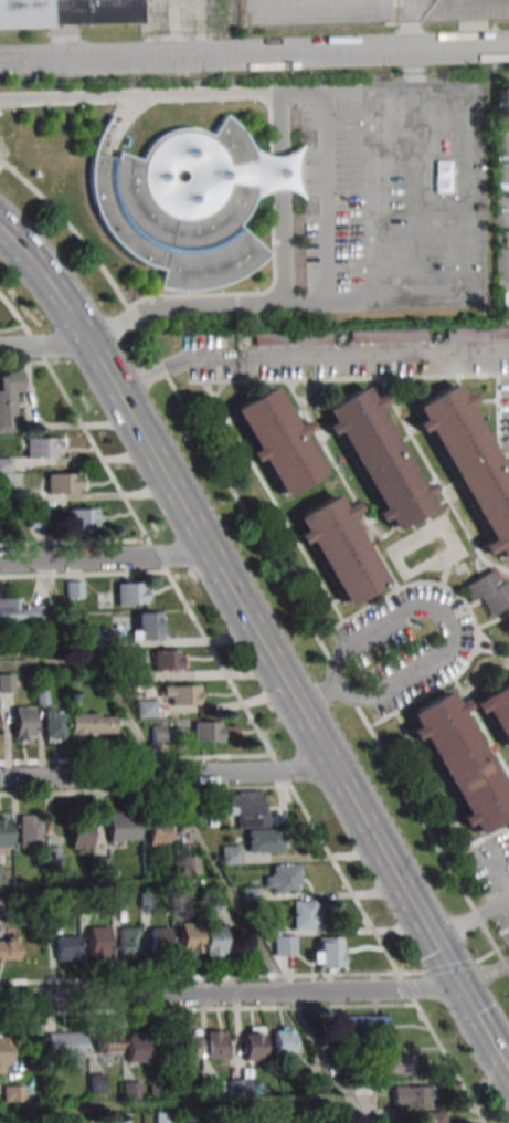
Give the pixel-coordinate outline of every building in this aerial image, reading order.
[(139,22),(0,25),(0,0),(138,0),(139,22)] [(498,84),(498,122),(508,121),(508,84),(498,84)] [(210,135),(224,115),(235,125),(247,139),(250,145),(255,159),(255,188),(251,203),(245,216),(237,223),(268,254),(258,264),(244,274),(229,282),(212,287),(195,290),(179,290),(167,288),(158,287),(161,270),(146,263),(132,256),(119,246),(108,234),(98,218),(92,201),(88,182),(88,166),(91,151),(114,158),(116,153),(140,160),(146,149),(153,139),(167,132),(179,128),(192,128),(203,132),(210,135)] [(250,145),(253,150),(257,153),(266,156),(276,157),(285,156),(293,151),(300,145),(301,146),(297,153),(295,159),(294,166),(293,172),(294,179),(296,186),(298,191),(304,198),(301,199),(297,196),(291,191),(285,190),(277,189),(267,190),(261,192),(255,197),(252,203),(251,203),(255,188),(255,159),(250,145)] [(14,433),(14,393),(23,393),(23,371),(0,371),(0,433),(14,433)] [(479,545),(484,554),(495,549),(500,559),(508,555),(508,484),(470,403),(473,402),(468,392),(460,395),(455,385),(413,405),(420,419),(413,423),(418,433),(430,428),(485,542),(479,545)] [(252,450),(246,452),(251,462),(260,458),(278,496),(321,476),(301,434),(309,429),(305,420),(292,426),(274,387),(232,407),(252,450)] [(378,406),(386,403),(381,393),(370,399),(365,388),(323,408),(330,422),(322,426),(327,436),(338,431),(376,510),(372,512),(377,522),(385,518),(390,529),(432,508),(425,494),(431,491),(427,482),(417,487),(378,406)] [(63,458),(63,438),(25,438),(25,458),(63,458)] [(45,493),(84,493),(84,474),(45,474),(45,493)] [(384,585),(349,516),(357,511),(352,501),(341,507),(335,496),(294,517),(301,531),(294,534),(299,545),(307,540),(318,560),(310,564),(331,604),(340,599),(343,606),(384,585)] [(68,509),(69,528),(100,527),(100,508),(68,509)] [(470,603),(480,597),(490,616),(508,606),(508,587),(498,566),(461,585),(470,603)] [(82,581),(66,581),(67,597),(83,597),(82,581)] [(147,604),(147,582),(115,582),(115,604),(147,604)] [(0,598),(0,625),(45,625),(45,605),(23,606),(23,598),(0,598)] [(136,629),(129,629),(129,640),(161,640),(161,612),(136,612),(136,629)] [(151,649),(151,670),(184,670),(184,649),(151,649)] [(0,673),(0,692),(14,692),(14,673),(0,673)] [(502,748),(508,745),(508,682),(469,701),(476,715),(485,711),(502,748)] [(200,705),(200,685),(163,685),(163,705),(200,705)] [(499,787),(464,715),(465,703),(452,702),(448,693),(407,713),(410,719),(409,734),(410,738),(423,739),(460,815),(456,816),(461,827),(469,823),(474,834),(508,817),(508,818),(508,788),(499,787)] [(136,718),(155,718),(155,700),(136,700),(136,718)] [(13,707),(32,707),(33,736),(14,736),(13,707)] [(44,711),(64,710),(65,738),(45,739),(44,711)] [(115,713),(70,713),(70,736),(115,736),(115,713)] [(221,722),(193,722),(193,742),(221,742),(221,722)] [(165,725),(152,725),(152,744),(165,744),(165,725)] [(228,792),(229,828),(246,828),(247,852),(282,852),(282,828),(266,828),(265,791),(228,792)] [(139,813),(108,813),(108,842),(139,842),(139,813)] [(42,814),(19,814),(19,847),(42,847),(42,814)] [(11,847),(0,847),(0,818),(10,818),(11,847)] [(70,819),(89,818),(89,847),(71,848),(70,819)] [(147,844),(173,844),(173,822),(147,822),(147,844)] [(240,845),(220,845),(220,865),(240,865),(240,845)] [(61,847),(44,847),(44,866),(61,866),(61,847)] [(200,875),(198,856),(173,859),(175,878),(200,875)] [(299,893),(299,865),(273,865),(273,875),(265,875),(265,893),(299,893)] [(124,911),(125,896),(111,896),(111,911),(124,911)] [(291,930),(319,930),(319,900),(291,900),(291,930)] [(180,923),(180,954),(200,954),(200,923),(180,923)] [(224,925),(205,925),(205,957),(224,957),(224,925)] [(88,958),(109,958),(109,926),(88,926),(88,958)] [(139,957),(139,927),(119,927),(119,957),(139,957)] [(149,927),(149,954),(173,954),(173,927),(149,927)] [(0,935),(0,960),(17,960),(17,935),(0,935)] [(78,936),(55,936),(55,961),(78,961),(78,936)] [(273,955),(295,955),(295,936),(273,936),(273,955)] [(343,937),(319,937),(319,948),(309,948),(309,969),(343,969),(343,937)] [(338,1016),(338,1036),(387,1036),(387,1016),(338,1016)] [(242,1059),(263,1059),(263,1028),(242,1028),(242,1059)] [(274,1028),(274,1055),(293,1055),(293,1028),(274,1028)] [(119,1029),(96,1029),(96,1053),(119,1053),(119,1029)] [(180,1031),(180,1058),(199,1058),(199,1031),(180,1031)] [(205,1058),(225,1058),(225,1031),(205,1031),(205,1058)] [(46,1032),(46,1057),(84,1057),(84,1032),(46,1032)] [(145,1062),(145,1032),(125,1032),(125,1062),(145,1062)] [(152,1032),(152,1058),(175,1058),(175,1032),(152,1032)] [(10,1037),(0,1037),(0,1072),(10,1072),(10,1037)] [(412,1057),(379,1057),(379,1078),(412,1078),(412,1057)] [(229,1096),(250,1096),(250,1078),(229,1078),(229,1096)] [(139,1098),(139,1082),(122,1082),(122,1098),(139,1098)] [(2,1101),(23,1101),(23,1085),(2,1085),(2,1101)] [(432,1085),(391,1085),(391,1105),(432,1105),(432,1085)] [(443,1111),(420,1111),(420,1122),(443,1122),(443,1111)] [(171,1112),(155,1112),(155,1122),(171,1122),(171,1112)] [(129,1113),(112,1113),(112,1122),(129,1122),(129,1113)]
